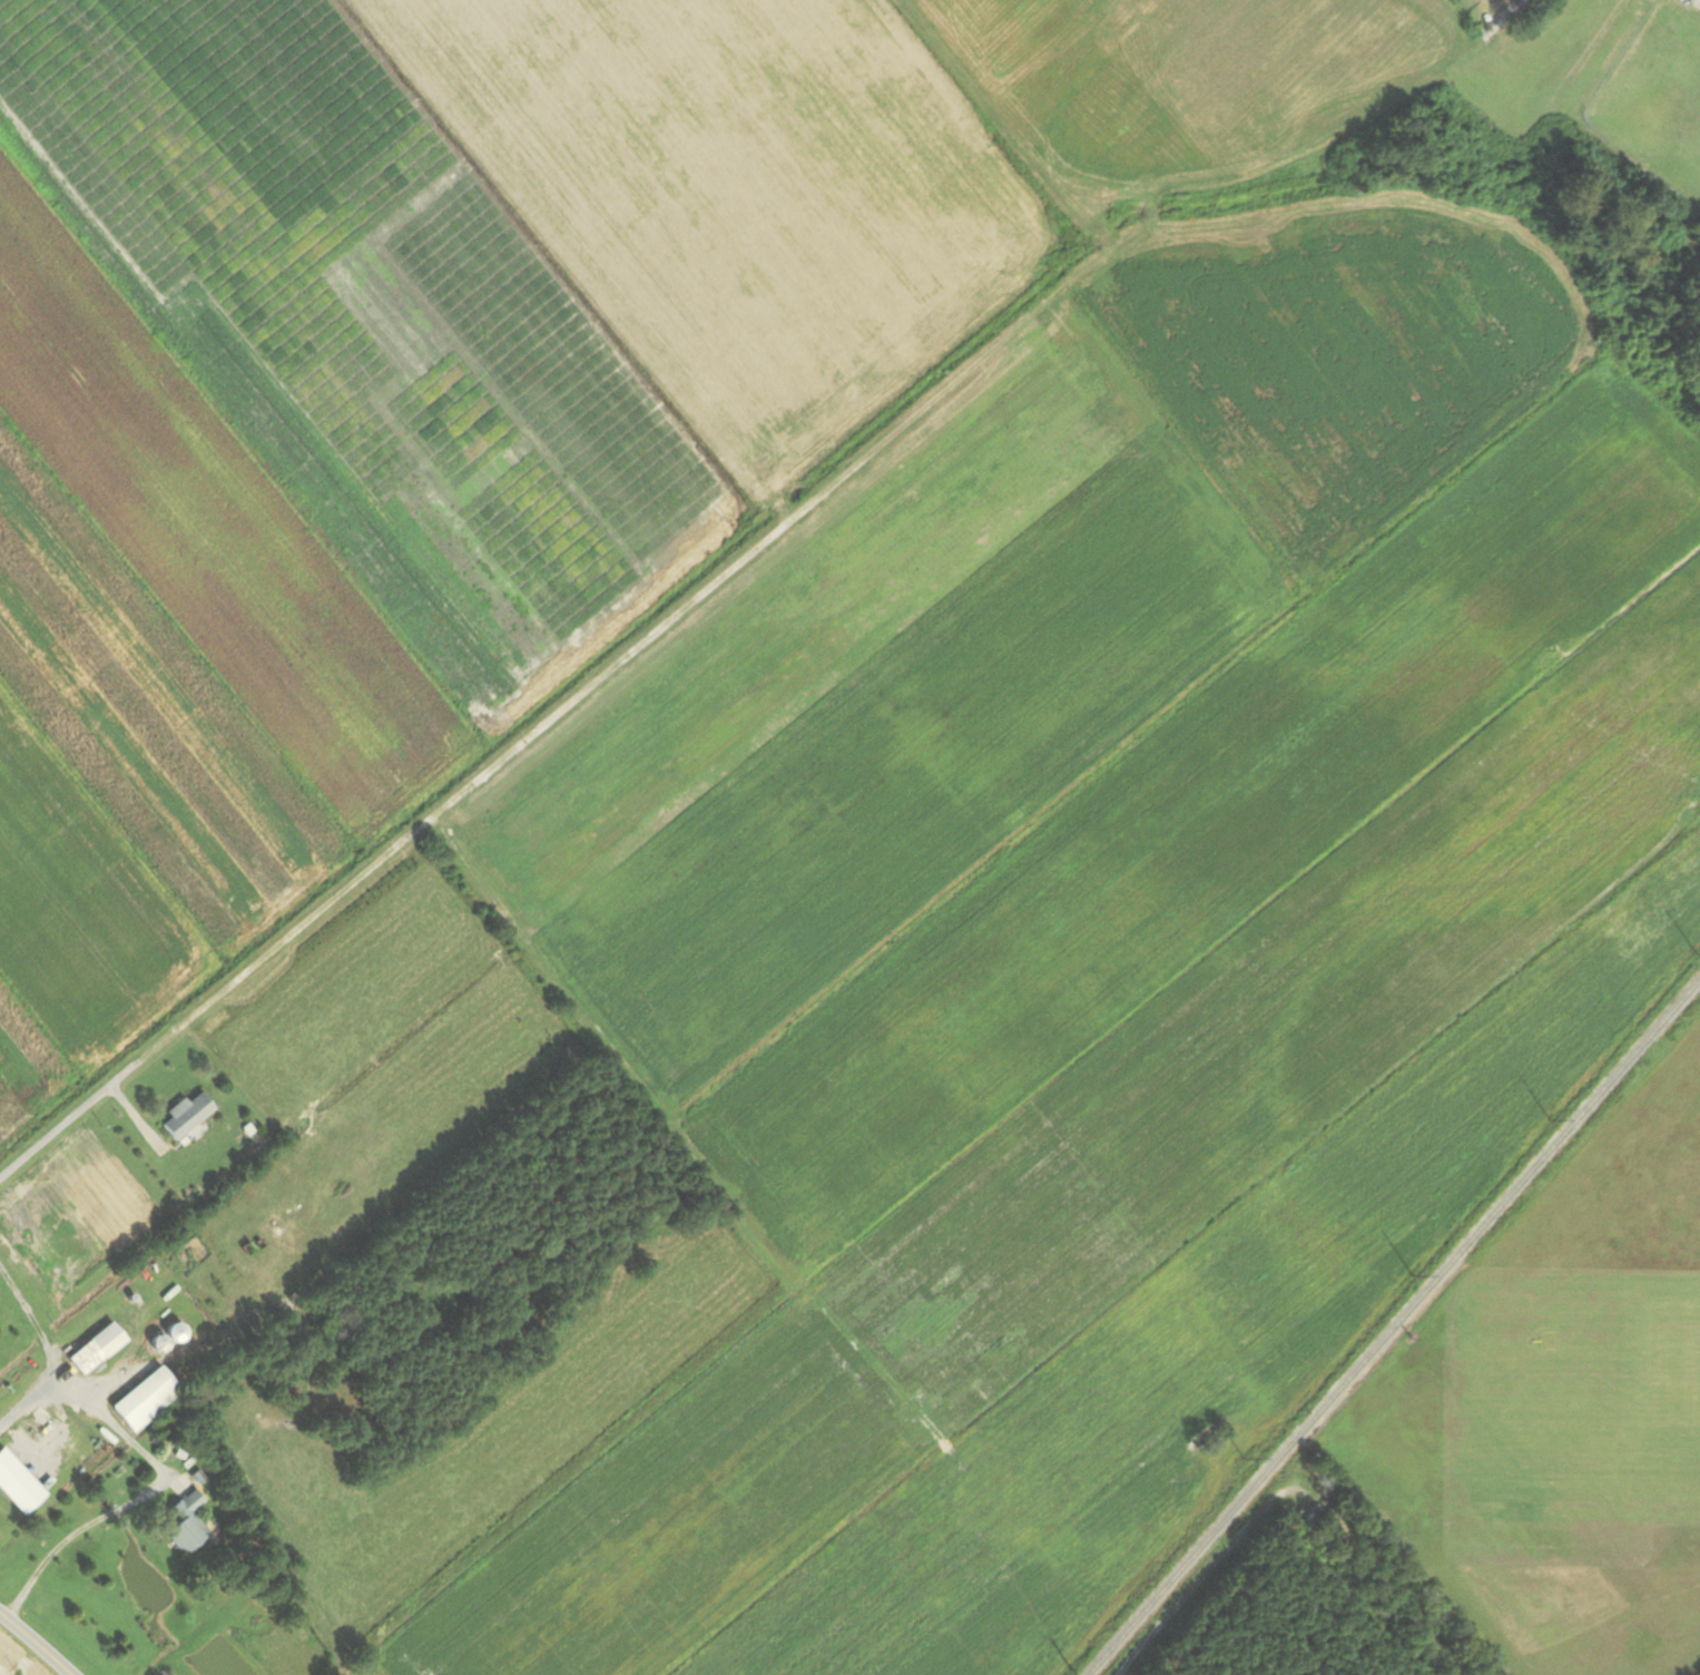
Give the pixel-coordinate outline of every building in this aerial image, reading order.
[(174,1141),(214,1110),(201,1093),(160,1124),(174,1141)] [(163,1334),(174,1345),(185,1334),(175,1323),(163,1334)] [(79,1376),(125,1343),(111,1324),(65,1357),(79,1376)] [(181,1395),(160,1367),(109,1407),(130,1434),(181,1395)] [(204,1502),(193,1490),(168,1512),(177,1523),(164,1534),(183,1556),(210,1533),(192,1513),(204,1502)]
